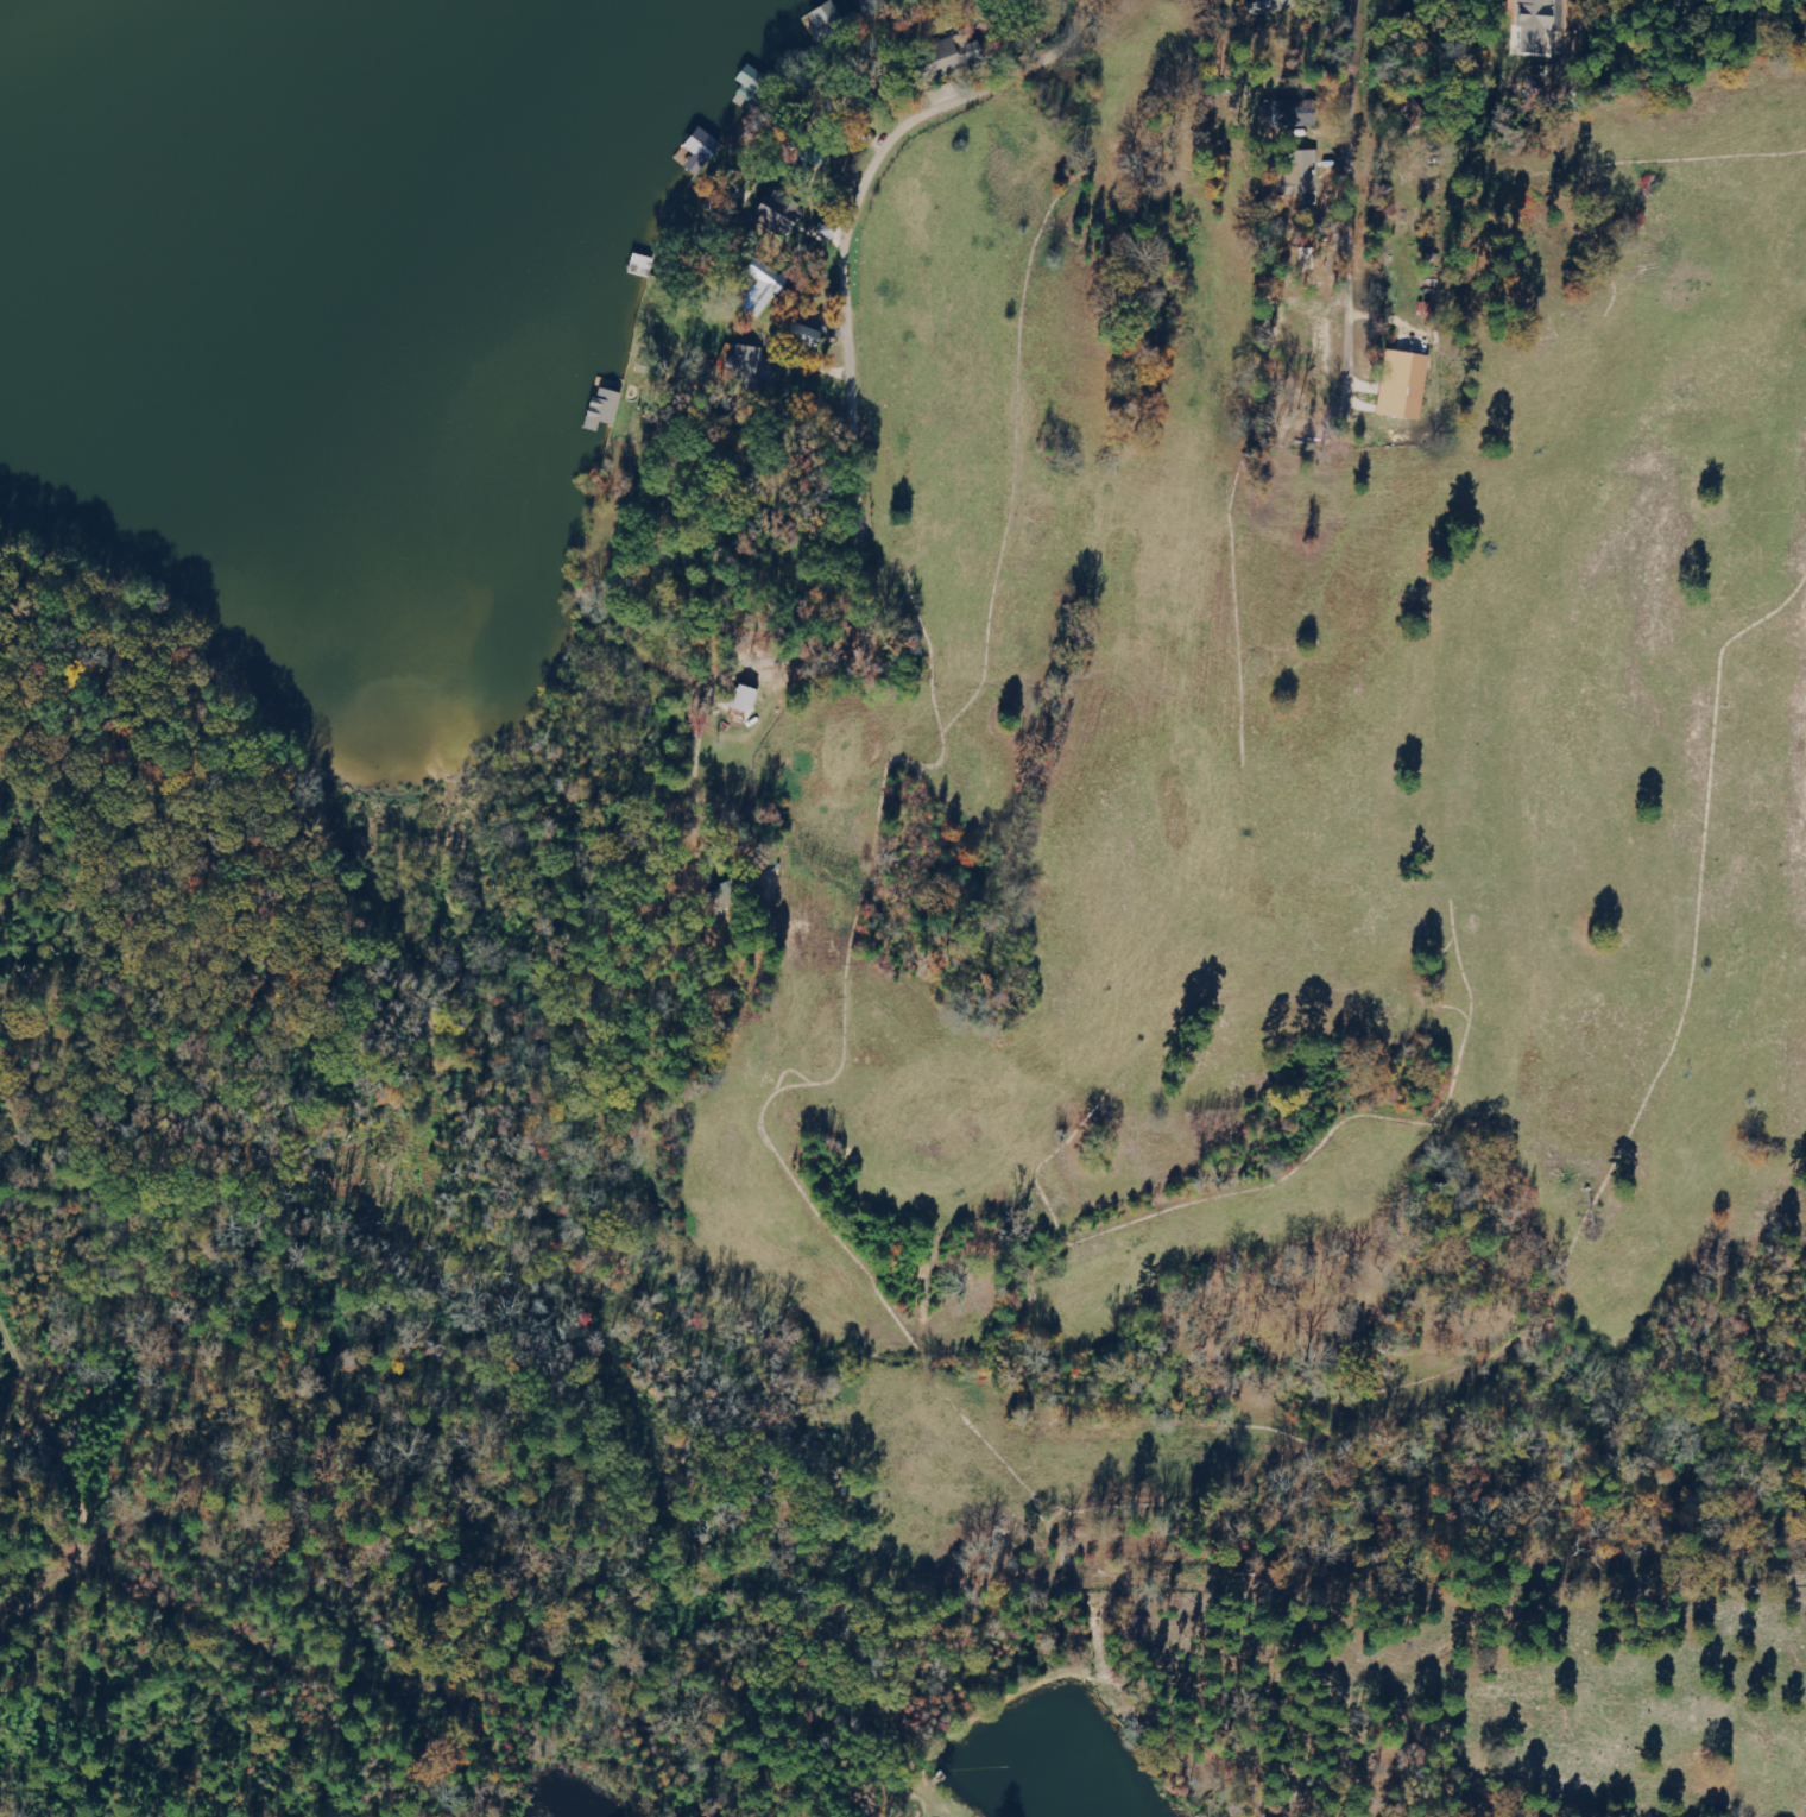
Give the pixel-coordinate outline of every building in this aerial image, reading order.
[(1549,7),(1543,6),(1544,0),(1518,0),(1516,28),(1521,28),(1520,54),(1547,56),(1549,7)] [(1276,195),(1312,195),(1311,166),(1275,167),(1276,195)] [(823,333),(788,321),(782,339),(816,351),(823,333)] [(1417,423),(1427,358),(1384,350),(1373,415),(1417,423)] [(751,716),(758,694),(731,685),(724,707),(751,716)]
